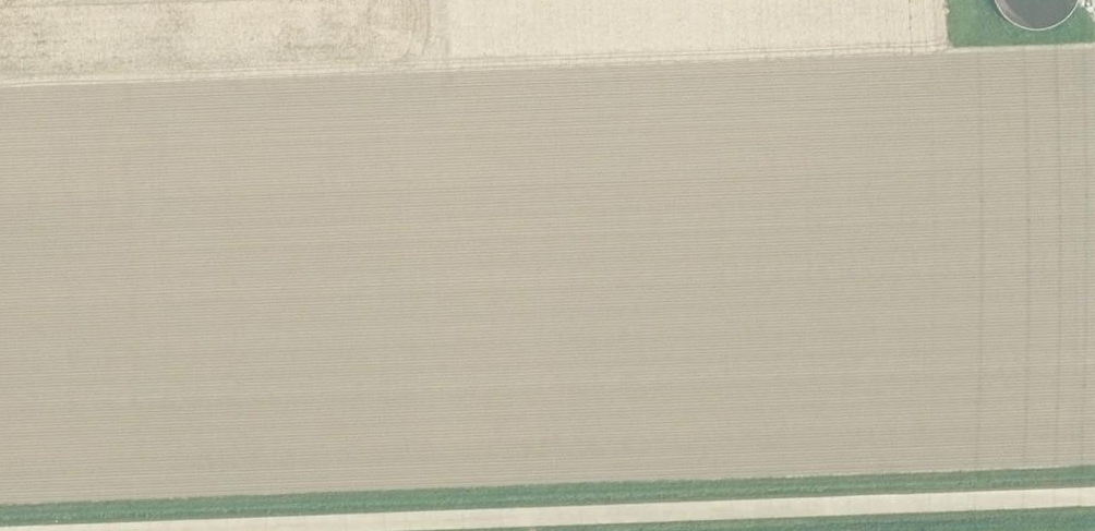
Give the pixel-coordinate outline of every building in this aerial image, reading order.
[(992,2),(993,6),(994,9),(996,13),(998,16),(1001,19),(1004,22),(1007,24),(1010,27),(1013,29),(1017,31),(1020,32),(1024,33),(1028,34),(1032,34),(1036,34),(1040,34),(1044,33),(1048,32),(1051,31),(1055,29),(1058,27),(1061,25),(1066,21),(1068,18),(1071,15),(1073,12),(1075,8),(1076,5),(1077,1),(1078,0),(991,0),(992,2)]
